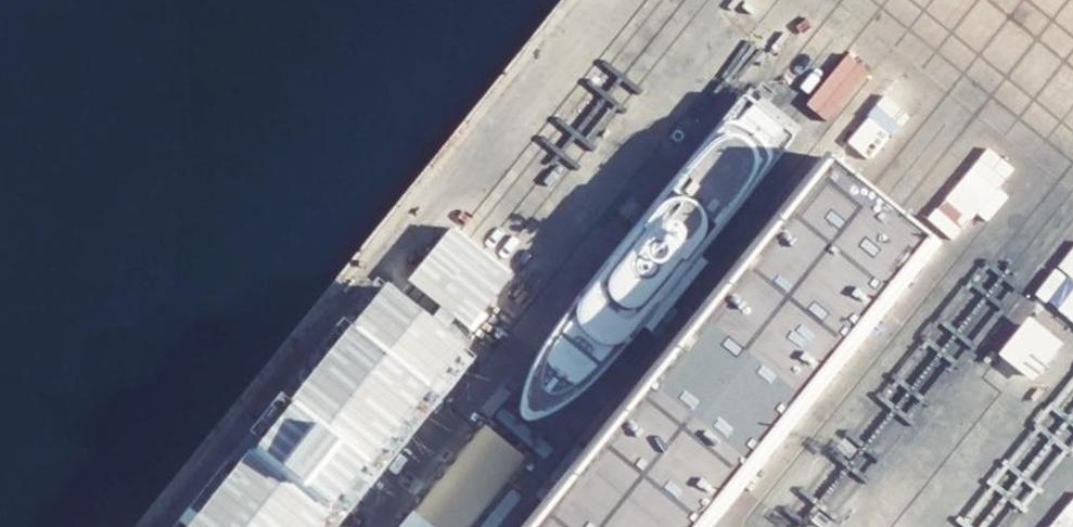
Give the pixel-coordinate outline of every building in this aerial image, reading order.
[(531,526),(699,526),(936,237),(835,154),(531,526)] [(1027,322),(1004,349),(1034,373),(1057,346),(1027,322)] [(937,526),(1028,526),(1072,469),(1072,351),(937,526)] [(468,525),(543,438),(501,403),(426,490),(468,525)]
